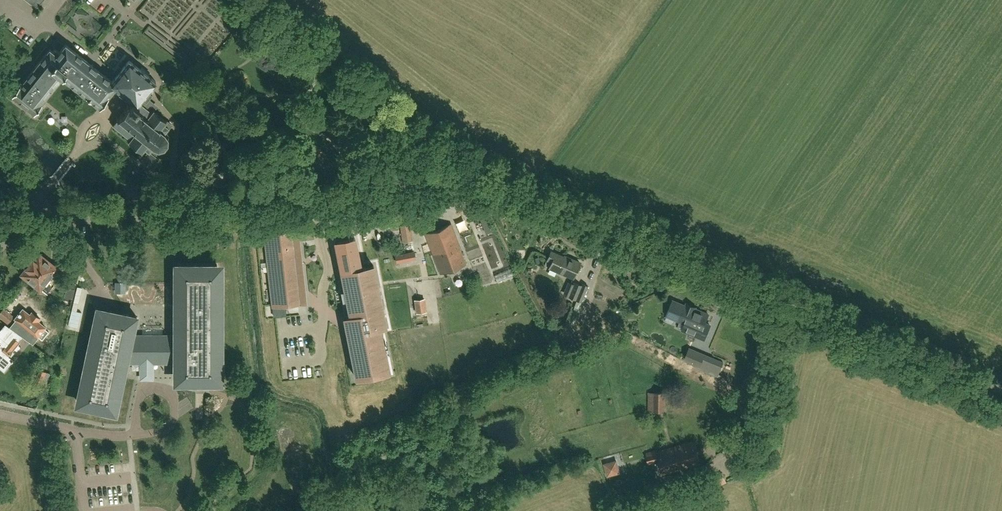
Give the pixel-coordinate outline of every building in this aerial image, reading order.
[(54,49),(52,51),(50,49),(20,86),(19,85),(11,96),(34,114),(42,103),(62,77),(100,108),(115,88),(132,102),(113,126),(130,140),(129,142),(142,153),(138,157),(142,160),(141,160),(151,168),(158,159),(150,153),(154,148),(159,149),(164,147),(167,144),(168,138),(164,133),(171,125),(154,111),(152,113),(143,106),(152,95),(148,92),(156,82),(129,60),(112,81),(65,44),(59,52),(54,49)] [(485,211),(479,214),(486,233),(493,230),(485,211)] [(403,242),(413,241),(410,224),(400,226),(402,236),(403,242)] [(425,234),(441,274),(466,264),(459,246),(459,245),(451,224),(425,234)] [(270,234),(265,235),(273,305),(304,302),(303,291),(301,291),(301,287),(303,287),(298,246),(296,247),(296,242),(298,242),(296,231),(281,233),(281,232),(270,233),(270,234)] [(335,242),(352,327),(346,328),(356,378),(357,378),(356,373),(363,372),(364,377),(370,375),(370,374),(364,376),(364,372),(373,370),(374,375),(388,372),(380,327),(385,326),(373,265),(372,266),(373,271),(367,272),(366,267),(360,268),(353,237),(349,238),(349,239),(335,242)] [(414,251),(404,253),(406,261),(416,259),(414,251)] [(568,257),(567,258),(551,251),(547,260),(552,262),(549,267),(573,278),(580,262),(568,257)] [(56,268),(38,254),(22,274),(40,288),(56,268)] [(79,394),(77,401),(99,406),(99,405),(102,406),(101,411),(108,412),(110,402),(117,403),(117,404),(118,404),(124,377),(127,360),(129,360),(129,361),(131,361),(131,360),(140,360),(140,361),(142,361),(142,362),(142,370),(142,371),(142,373),(143,373),(151,373),(152,373),(152,371),(151,371),(151,370),(152,370),(152,362),(151,362),(151,361),(154,361),(154,360),(162,360),(162,361),(165,361),(165,360),(173,360),(173,361),(175,361),(175,366),(176,366),(176,362),(180,362),(180,383),(187,383),(187,384),(195,384),(195,383),(196,383),(196,380),(201,380),(201,383),(204,383),(204,385),(203,385),(205,386),(206,386),(208,386),(209,386),(210,386),(211,386),(212,386),(213,385),(216,385),(214,385),(214,383),(217,383),(217,381),(217,376),(217,375),(217,370),(217,361),(217,355),(222,355),(222,353),(223,353),(223,346),(222,346),(222,338),(223,338),(223,331),(222,331),(222,323),(223,323),(223,316),(222,316),(222,308),(223,308),(223,301),(222,301),(222,293),(217,293),(217,287),(217,264),(209,264),(202,264),(201,264),(201,268),(196,268),(196,264),(195,264),(187,264),(180,264),(180,286),(176,286),(176,282),(175,282),(175,287),(174,287),(174,294),(175,294),(175,302),(174,302),(174,309),(175,309),(175,317),(174,317),(174,324),(175,324),(175,336),(173,336),(165,337),(165,336),(162,336),(154,337),(154,336),(151,336),(151,337),(143,336),(140,336),(132,336),(135,325),(134,325),(136,320),(137,316),(122,313),(121,318),(116,317),(116,316),(96,312),(95,320),(94,319),(91,335),(88,349),(84,364),(85,364),(82,378),(81,378),(78,394),(79,394)] [(511,270),(496,274),(497,279),(513,274),(511,270)] [(88,291),(96,286),(87,273),(83,275),(87,282),(83,284),(88,291)] [(583,285),(574,282),(568,296),(577,300),(583,285)] [(65,297),(73,298),(74,288),(66,287),(65,297)] [(417,299),(414,299),(416,313),(426,312),(427,312),(425,298),(417,299)] [(699,311),(694,309),(685,306),(672,301),(666,315),(685,323),(692,326),(689,333),(704,339),(710,326),(705,323),(708,315),(699,311)] [(25,328),(22,331),(30,336),(32,333),(33,334),(40,324),(33,318),(34,316),(33,315),(33,316),(26,311),(26,310),(24,312),(17,307),(10,317),(25,328)] [(5,345),(1,341),(0,342),(0,351),(0,350),(7,356),(19,342),(12,337),(5,345)] [(700,366),(705,354),(689,348),(684,359),(700,366)] [(45,379),(47,373),(40,370),(38,376),(45,379)] [(666,392),(648,392),(648,411),(666,411),(666,392)] [(700,464),(694,441),(657,452),(656,450),(647,453),(649,463),(660,460),(664,474),(700,464)] [(604,461),(607,475),(620,473),(618,459),(604,461)]
